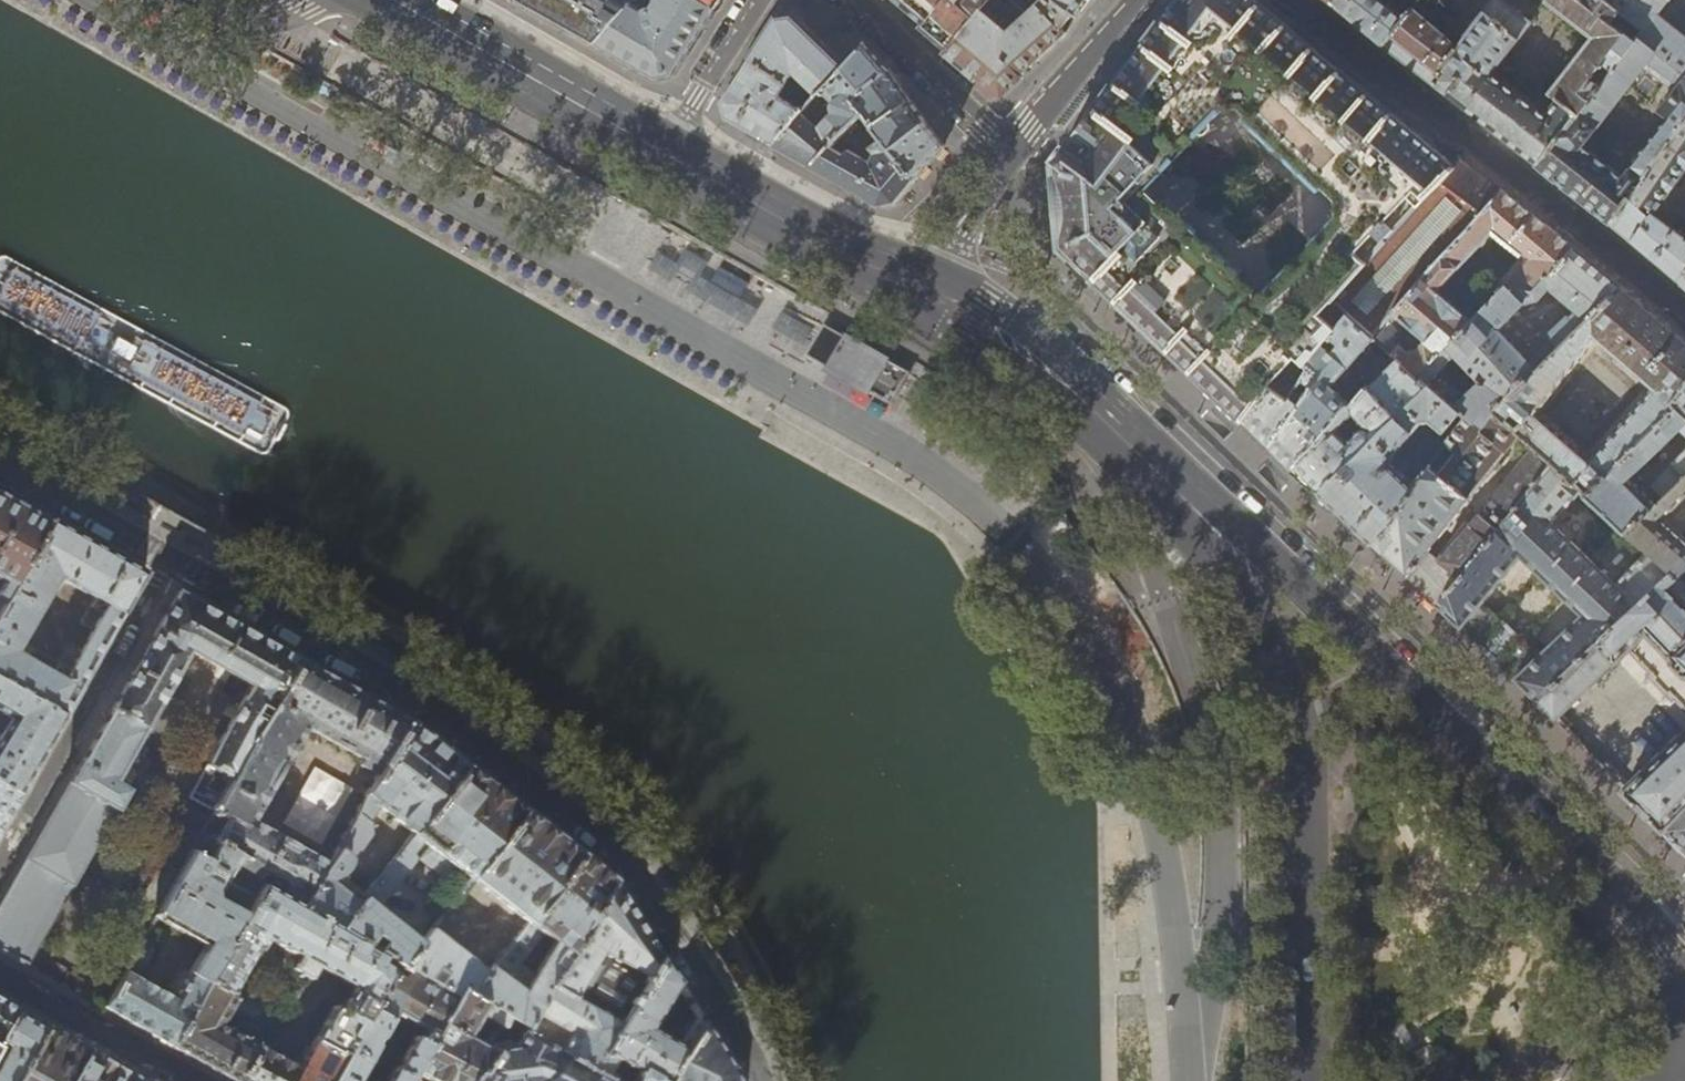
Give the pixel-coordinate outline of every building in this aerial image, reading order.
[(595,45),(630,4),(632,1),(633,0),(515,0),(516,1),(541,14),(553,21),(583,38),(595,45)] [(673,75),(708,21),(715,10),(700,0),(656,0),(651,8),(649,8),(647,10),(644,13),(630,4),(595,45),(627,62),(657,80),(673,75)] [(715,10),(722,0),(700,0),(715,10)] [(1074,16),(1053,0),(1042,0),(1009,31),(984,8),(991,0),(895,0),(911,14),(923,24),(921,28),(929,34),(945,49),(955,57),(983,81),(999,94),(1001,93),(1031,66),(1040,57),(1066,34),(1062,29),(1074,16)] [(1144,329),(1184,367),(1223,404),(1242,422),(1269,387),(1288,402),(1309,368),(1305,364),(1348,314),(1332,300),(1453,167),(1411,132),(1378,104),(1332,66),(1253,0),(1178,0),(1174,6),(1137,54),(1127,69),(1081,129),(1069,145),(1053,166),(1060,248),(1060,249),(1070,259),(1100,287),(1144,329)] [(1074,16),(1076,17),(1089,0),(1053,0),(1074,16)] [(1534,165),(1637,39),(1612,21),(1620,11),(1618,10),(1604,0),(1545,0),(1593,37),(1549,93),(1556,98),(1544,114),(1491,73),(1530,23),(1500,0),(1492,0),(1455,47),(1446,36),(1411,9),(1404,18),(1380,0),(1335,0),(1331,6),(1345,17),(1360,28),(1405,64),(1488,128),(1497,136),(1534,165)] [(1618,10),(1626,0),(1604,0),(1618,10)] [(1620,11),(1644,29),(1638,38),(1684,76),(1684,34),(1658,13),(1669,0),(1626,0),(1618,10),(1620,11)] [(776,17),(749,59),(787,83),(809,104),(823,90),(844,67),(810,32),(794,16),(776,17)] [(1637,39),(1534,165),(1571,194),(1610,224),(1684,124),(1684,76),(1638,38),(1637,39)] [(854,110),(854,109),(847,102),(887,70),(873,54),(865,45),(844,67),(823,90),(836,104),(834,106),(834,110),(836,113),(827,121),(823,117),(815,126),(807,119),(814,109),(808,105),(773,146),(791,156),(812,167),(856,122),(849,114),(854,110)] [(727,118),(773,146),(808,105),(809,104),(787,83),(749,59),(724,100),(722,102),(722,103),(724,110),(727,118)] [(857,106),(865,114),(866,113),(875,125),(909,100),(896,82),(887,70),(847,102),(854,109),(857,106)] [(879,204),(895,200),(900,196),(915,178),(892,148),(891,147),(880,156),(879,154),(872,165),(856,156),(857,155),(857,154),(857,153),(857,152),(857,151),(855,149),(857,148),(860,151),(865,146),(862,142),(867,138),(876,127),(875,125),(866,113),(865,114),(856,122),(812,167),(842,184),(879,204)] [(926,123),(892,148),(915,178),(927,165),(944,147),(941,142),(926,123)] [(1680,284),(1684,278),(1684,239),(1652,214),(1684,169),(1684,124),(1610,224),(1643,252),(1645,253),(1680,284)] [(1461,159),(1453,167),(1332,300),(1348,314),(1374,336),(1372,339),(1372,340),(1397,361),(1416,377),(1472,320),(1435,292),(1491,233),(1523,257),(1499,286),(1502,290),(1504,288),(1508,291),(1534,290),(1540,283),(1546,276),(1548,277),(1573,248),(1547,227),(1537,219),(1461,159)] [(1493,410),(1492,409),(1621,287),(1595,266),(1573,248),(1548,277),(1546,276),(1540,283),(1576,313),(1570,318),(1567,317),(1547,336),(1549,338),(1526,359),(1498,331),(1536,293),(1534,290),(1508,291),(1504,288),(1502,290),(1472,320),(1416,377),(1427,386),(1458,412),(1464,416),(1472,421),(1474,419),(1482,424),(1493,410)] [(720,267),(712,280),(739,295),(746,282),(720,267)] [(1621,287),(1492,409),(1493,410),(1551,464),(1580,490),(1585,495),(1677,406),(1672,401),(1684,386),(1684,342),(1664,324),(1621,287)] [(1269,445),(1293,469),(1350,405),(1331,387),(1372,340),(1372,339),(1374,336),(1348,314),(1305,364),(1309,368),(1288,402),(1269,387),(1242,422),(1243,423),(1244,421),(1269,445)] [(869,395),(892,407),(901,391),(909,376),(898,370),(887,363),(883,361),(888,351),(890,348),(859,331),(857,333),(851,343),(847,341),(836,335),(825,328),(816,343),(808,358),(807,359),(829,372),(827,375),(847,387),(867,398),(869,395)] [(1397,361),(1367,388),(1394,418),(1427,386),(1416,377),(1397,361)] [(1366,386),(1350,405),(1293,469),(1307,482),(1318,492),(1394,418),(1367,388),(1366,386)] [(1341,515),(1371,544),(1387,524),(1411,495),(1412,489),(1413,487),(1390,465),(1392,459),(1391,454),(1422,420),(1426,422),(1430,422),(1442,432),(1458,412),(1427,386),(1394,418),(1318,492),(1341,515)] [(1684,476),(1684,452),(1672,464),(1673,465),(1654,483),(1654,487),(1645,494),(1628,477),(1681,429),(1684,434),(1684,386),(1672,401),(1677,406),(1585,495),(1623,529),(1625,532),(1684,476)] [(1371,544),(1380,552),(1384,556),(1404,576),(1436,607),(1458,579),(1551,464),(1493,410),(1482,424),(1474,419),(1472,421),(1464,416),(1444,442),(1445,443),(1444,445),(1454,452),(1437,474),(1428,467),(1426,471),(1413,487),(1412,489),(1411,495),(1387,524),(1371,544)] [(1416,462),(1426,471),(1428,467),(1444,445),(1445,443),(1444,442),(1438,437),(1437,438),(1436,437),(1416,462)] [(1486,656),(1509,678),(1512,681),(1522,691),(1535,704),(1596,645),(1670,574),(1625,532),(1623,529),(1591,562),(1550,523),(1580,490),(1551,464),(1458,579),(1436,607),(1458,628),(1462,632),(1486,656)] [(1625,532),(1670,574),(1675,578),(1684,569),(1684,542),(1660,519),(1684,494),(1684,476),(1625,532)] [(51,520),(9,497),(4,494),(0,492),(0,607),(51,520)] [(100,653),(146,573),(97,546),(51,520),(0,607),(0,682),(64,718),(100,653)] [(1675,578),(1670,574),(1596,645),(1535,704),(1554,722),(1613,663),(1614,664),(1629,649),(1662,683),(1684,707),(1684,603),(1668,586),(1675,578)] [(26,966),(82,867),(114,810),(116,811),(117,808),(116,807),(126,789),(114,782),(188,650),(250,686),(192,791),(218,806),(300,661),(242,628),(187,597),(176,592),(133,668),(77,769),(75,771),(41,832),(0,905),(0,952),(7,956),(26,966)] [(353,690),(300,661),(218,806),(215,810),(227,816),(213,842),(269,874),(288,883),(308,895),(325,864),(252,822),(306,727),(379,769),(408,721),(353,690)] [(64,718),(0,682),(0,714),(11,720),(0,738),(0,831),(6,821),(29,779),(64,718)] [(379,769),(325,864),(308,895),(300,908),(338,930),(365,895),(359,890),(355,894),(333,876),(340,872),(367,834),(366,822),(382,834),(390,833),(398,822),(413,833),(465,766),(439,746),(435,743),(408,721),(379,769)] [(1680,733),(1681,734),(1622,792),(1658,826),(1674,842),(1684,853),(1684,728),(1680,733)] [(455,867),(470,879),(523,812),(498,792),(495,789),(467,768),(465,766),(413,833),(374,883),(365,895),(338,930),(366,945),(374,935),(383,942),(375,951),(383,955),(402,966),(430,929),(437,921),(428,914),(410,936),(375,909),(413,861),(414,859),(419,859),(421,861),(416,867),(426,874),(431,868),(445,879),(455,867)] [(470,879),(527,923),(581,855),(551,832),(549,831),(523,812),(470,879)] [(263,885),(269,874),(213,842),(201,836),(183,866),(160,908),(155,917),(204,945),(189,972),(185,970),(172,977),(173,979),(164,996),(141,983),(143,979),(140,974),(155,946),(144,936),(104,1009),(136,1027),(171,1046),(208,983),(263,885)] [(595,866),(581,855),(527,923),(524,927),(471,993),(512,1018),(525,995),(540,1007),(611,879),(605,874),(596,866),(595,866)] [(142,898),(160,908),(183,866),(165,856),(142,898)] [(611,879),(540,1007),(524,1034),(592,1073),(664,962),(641,925),(640,924),(611,879)] [(263,885),(208,983),(236,998),(235,1000),(259,1013),(256,1019),(245,1038),(244,1040),(255,1046),(259,1039),(255,1037),(265,1017),(261,1014),(267,1002),(265,994),(238,979),(256,948),(260,950),(267,938),(300,957),(294,969),(301,973),(299,976),(302,977),(303,975),(312,980),(319,968),(355,987),(342,1010),(336,1006),(331,1008),(299,1069),(262,1048),(261,1050),(259,1048),(242,1080),(329,1080),(390,973),(377,965),(383,955),(375,951),(366,945),(338,930),(300,908),(308,895),(288,883),(281,896),(263,885)] [(402,966),(410,971),(427,981),(436,968),(440,971),(436,976),(441,980),(436,985),(458,998),(464,988),(471,993),(524,927),(514,920),(509,919),(479,957),(482,963),(480,968),(430,929),(402,966)] [(592,1073),(607,1080),(611,1080),(614,1077),(607,1073),(615,1059),(637,1072),(633,1080),(668,1080),(702,1023),(697,1014),(694,1010),(679,1035),(682,1037),(678,1044),(648,1027),(677,981),(672,974),(664,962),(592,1073)] [(427,981),(410,971),(404,981),(390,973),(329,1080),(357,1080),(396,1014),(405,1018),(401,1024),(414,1031),(418,1026),(427,1031),(422,1040),(415,1036),(397,1068),(395,1068),(388,1080),(410,1080),(415,1072),(458,998),(436,985),(427,981)] [(234,1080),(242,1080),(259,1048),(255,1046),(244,1040),(245,1038),(220,1025),(232,1006),(256,1019),(259,1013),(235,1000),(236,998),(208,983),(171,1046),(203,1064),(210,1068),(211,1068),(234,1080)] [(431,1080),(477,1080),(494,1056),(491,1055),(491,1053),(469,1039),(482,1017),(504,1030),(512,1018),(471,993),(464,988),(458,998),(415,1072),(431,1080)] [(592,1073),(524,1034),(540,1007),(525,995),(512,1018),(504,1030),(491,1053),(491,1055),(494,1056),(477,1080),(607,1080),(592,1073)] [(16,1010),(0,1001),(0,1038),(16,1010)] [(16,1010),(0,1038),(0,1080),(17,1080),(47,1026),(39,1022),(16,1010)] [(1431,1027),(1425,1024),(1419,1021),(1414,1021),(1404,1022),(1395,1027),(1392,1031),(1387,1039),(1385,1049),(1387,1059),(1392,1068),(1400,1074),(1402,1075),(1408,1077),(1418,1077),(1427,1074),(1433,1069),(1439,1062),(1441,1052),(1441,1044),(1438,1035),(1431,1027)] [(729,1069),(702,1023),(668,1080),(733,1080),(729,1069)] [(89,1050),(82,1046),(47,1026),(17,1080),(71,1080),(89,1050)] [(118,1066),(89,1050),(71,1080),(145,1080),(118,1066)]
